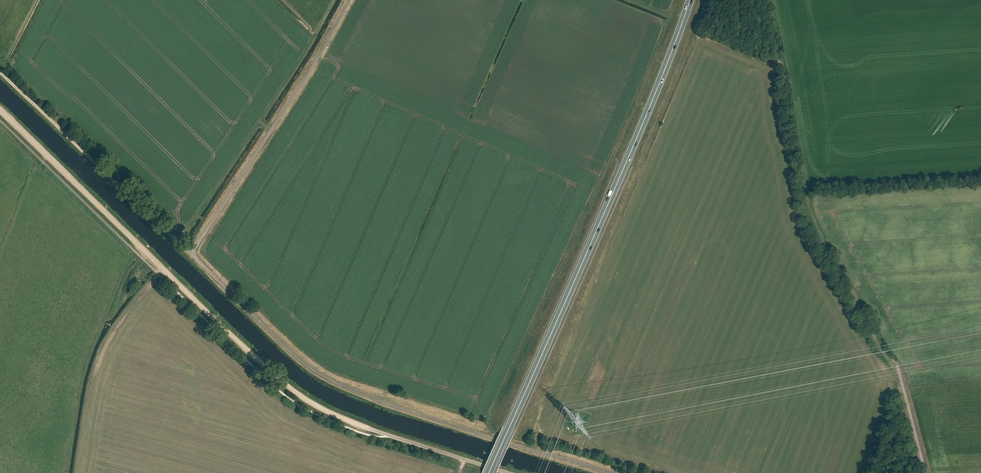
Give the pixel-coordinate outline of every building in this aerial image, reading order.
[(679,16),(674,31),(677,32),(682,17),(679,16)]
